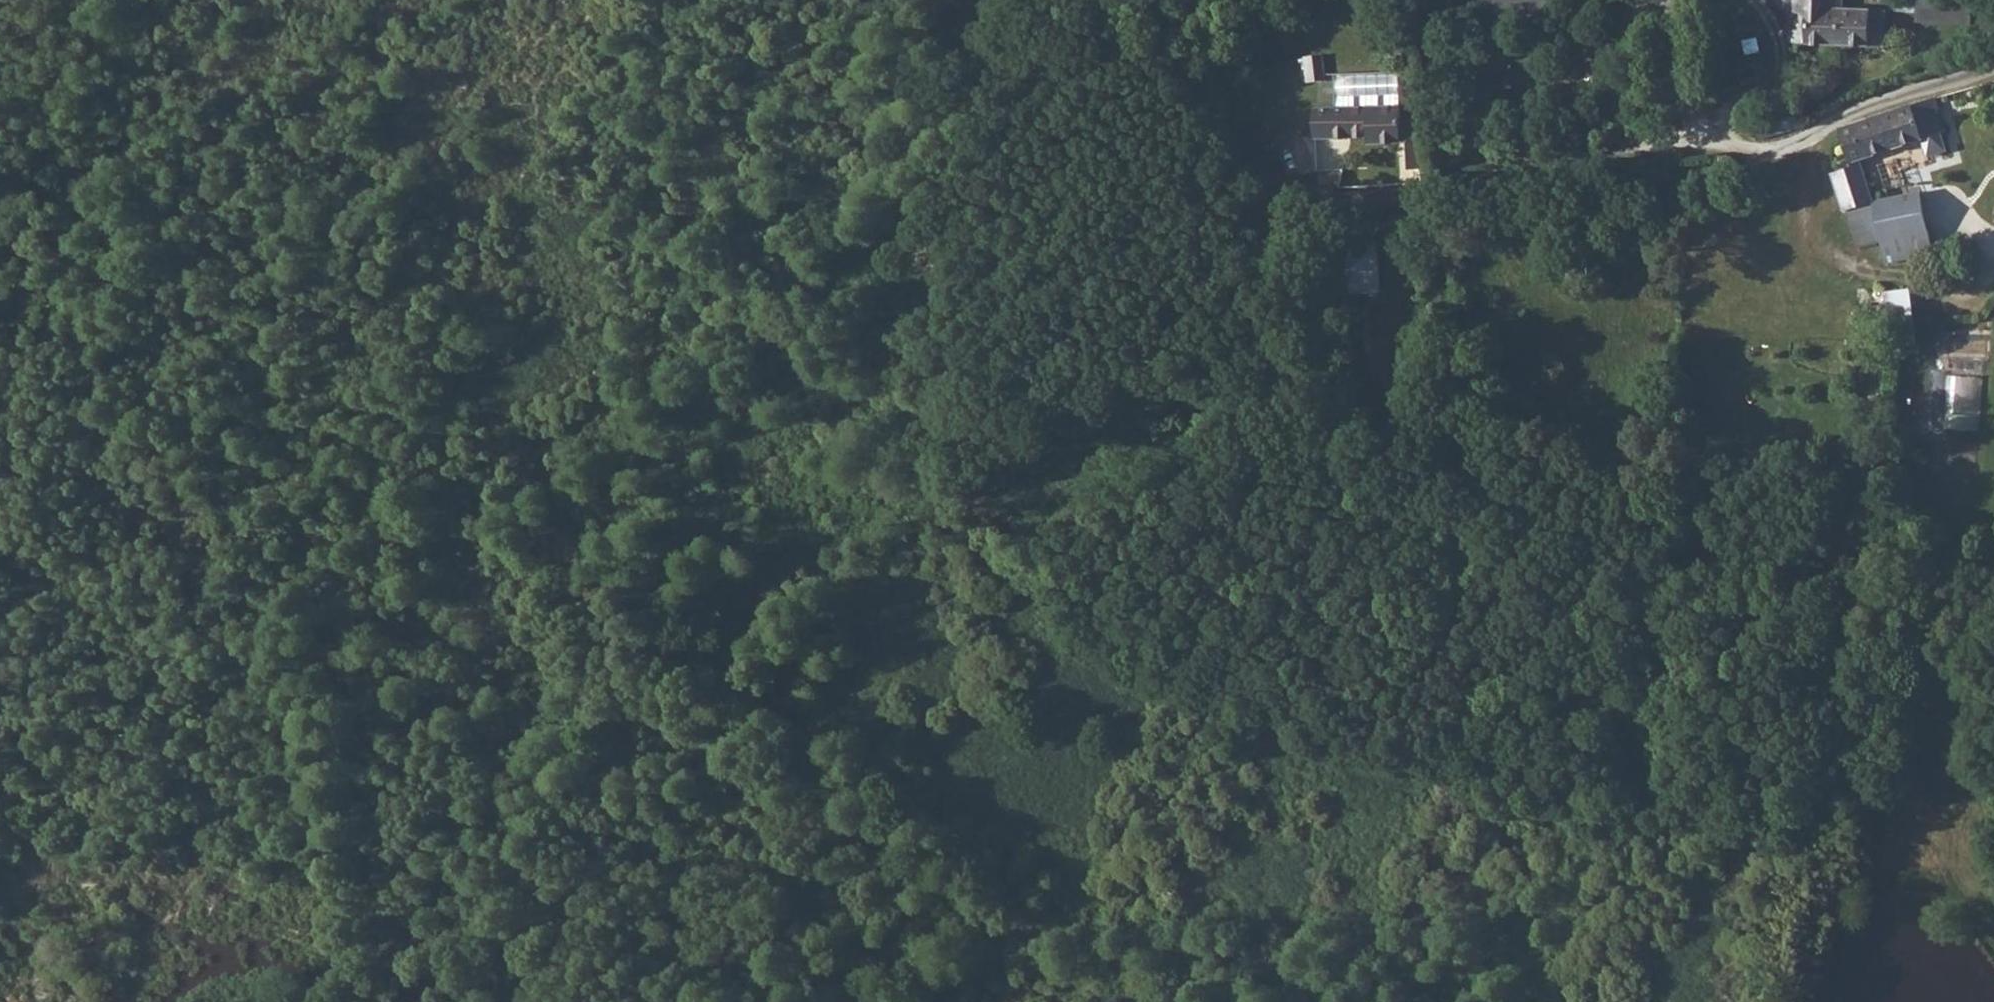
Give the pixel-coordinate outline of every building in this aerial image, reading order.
[(1790,7),(1790,16),(1789,42),(1803,43),(1803,61),(1806,61),(1881,61),(1881,58),(1895,58),(1898,46),(1898,26),(1889,26),(1890,11),(1856,10),(1856,0),(1811,0),(1811,8),(1804,8),(1790,7)] [(1323,53),(1308,56),(1309,76),(1326,74),(1323,53)] [(1947,129),(1938,96),(1842,127),(1851,160),(1858,158),(1921,137),(1930,155),(1947,149),(1943,131),(1947,129)] [(1352,140),(1368,139),(1368,146),(1399,145),(1400,155),(1408,155),(1408,169),(1412,169),(1420,168),(1421,168),(1420,139),(1416,138),(1416,132),(1417,132),(1416,114),(1406,115),(1404,103),(1363,107),(1351,108),(1318,111),(1319,141),(1352,140)] [(1876,208),(1858,158),(1851,160),(1827,169),(1844,213),(1876,208)] [(1383,238),(1351,238),(1350,292),(1383,292),(1383,238)] [(1915,288),(1884,289),(1886,323),(1917,321),(1915,288)] [(1948,373),(1944,486),(1977,487),(1981,374),(1948,373)]
